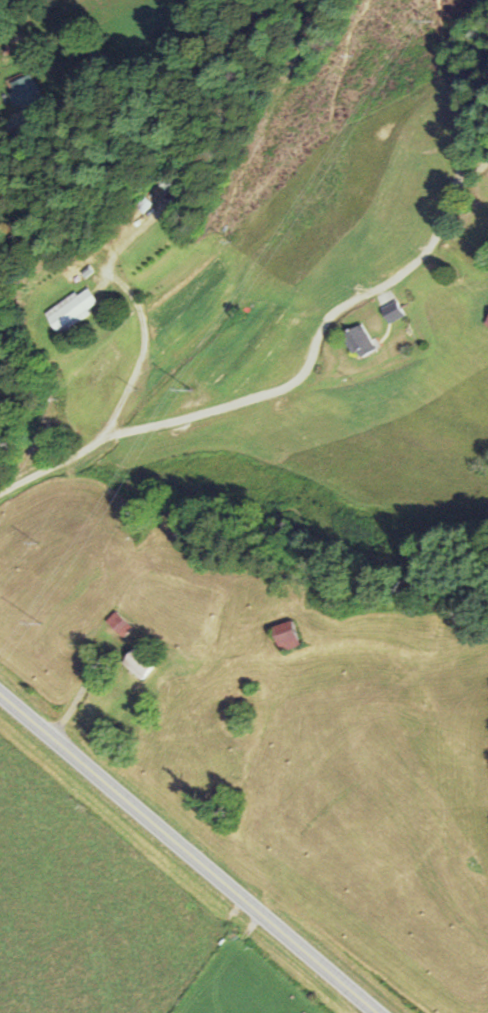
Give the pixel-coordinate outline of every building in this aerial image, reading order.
[(8,93),(15,110),(41,98),(31,74),(10,82),(13,90),(8,93)] [(90,315),(86,310),(97,303),(87,289),(77,295),(74,292),(43,314),(59,336),(90,315)] [(403,316),(396,301),(380,309),(388,324),(403,316)] [(358,359),(375,350),(362,323),(344,332),(358,359)] [(106,621),(123,638),(133,627),(115,611),(106,621)] [(299,644),(290,619),(271,626),(280,651),(299,644)]
